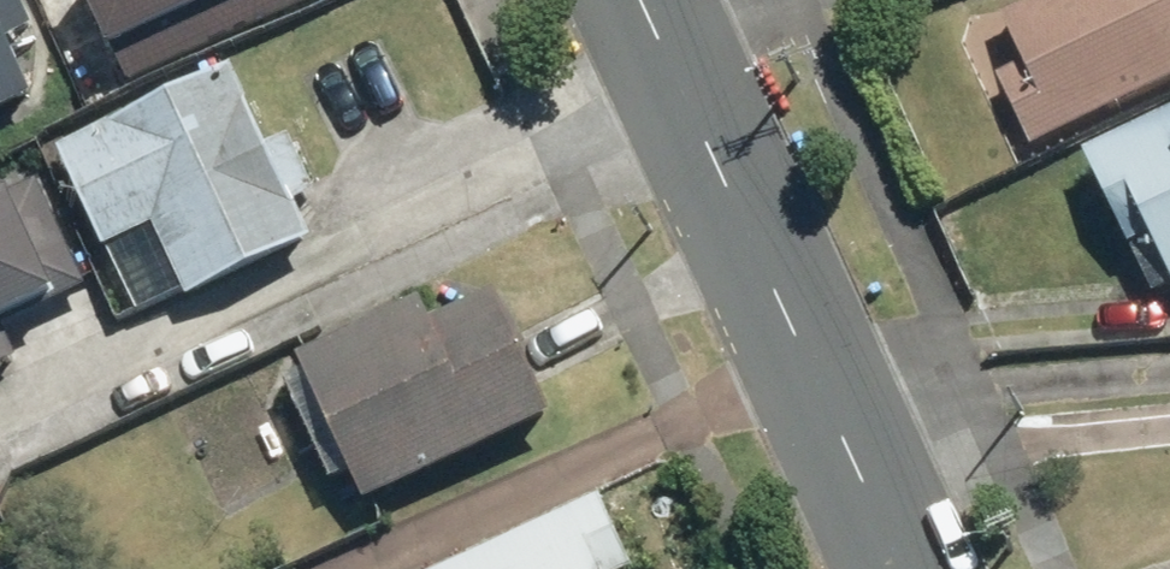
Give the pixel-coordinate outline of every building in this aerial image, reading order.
[(36,103),(13,52),(37,42),(16,0),(0,0),(0,119),(36,103)] [(112,53),(232,0),(88,0),(112,53)] [(1004,20),(1027,68),(1001,81),(1034,149),(1169,84),(1169,0),(1045,0),(1004,20)] [(271,150),(235,75),(61,158),(139,320),(188,297),(192,305),(317,245),(299,208),(317,200),(289,141),(271,150)] [(1087,162),(1116,222),(1137,212),(1169,279),(1169,122),(1087,162)] [(86,295),(39,188),(0,205),(0,331),(86,295)] [(555,423),(500,300),(433,330),(422,307),(298,362),(303,373),(287,381),(334,485),(350,478),(364,508),(555,423)] [(458,568),(631,568),(602,505),(458,568)]
